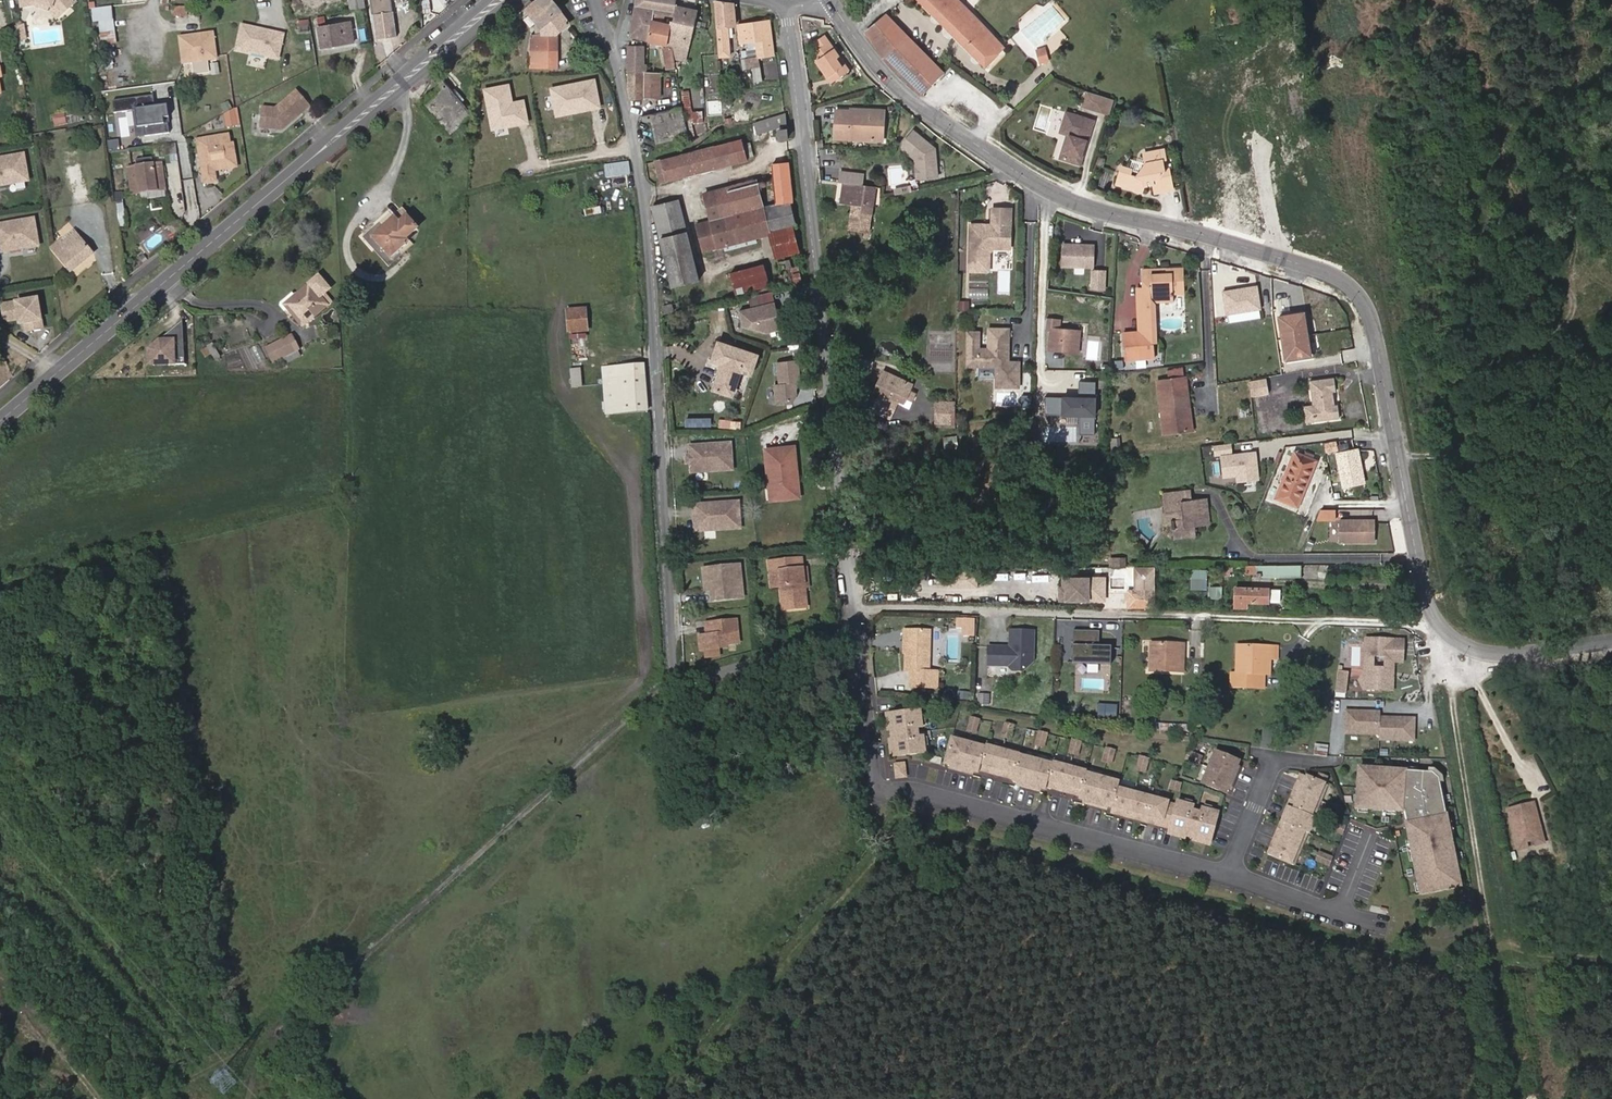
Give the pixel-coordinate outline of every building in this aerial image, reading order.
[(21,4),(36,2),(55,9),(61,16),(77,2),(75,0),(20,0),(21,4)] [(365,8),(364,0),(349,0),(351,11),(365,8)] [(373,15),(376,39),(396,35),(393,13),(391,0),(371,0),(373,15)] [(550,0),(537,0),(526,10),(539,27),(540,36),(532,36),(531,39),(530,38),(531,85),(546,84),(546,79),(556,78),(557,34),(568,24),(550,0)] [(634,7),(653,11),(652,12),(657,14),(674,17),(673,22),(673,24),(692,27),(696,12),(675,7),(676,0),(635,0),(634,7)] [(985,65),(1004,45),(960,0),(921,0),(985,65)] [(718,55),(718,57),(728,56),(726,28),(736,26),(734,7),(715,4),(718,55)] [(650,23),(652,12),(653,11),(634,7),(629,36),(648,41),(650,23)] [(101,19),(113,18),(112,8),(95,10),(96,20),(101,19)] [(195,8),(174,8),(174,16),(188,16),(188,12),(194,12),(195,8)] [(944,71),(888,12),(865,31),(887,59),(921,93),(944,71)] [(113,18),(101,19),(103,44),(116,42),(113,18)] [(759,67),(776,64),(769,22),(736,26),(739,44),(754,42),(757,57),(759,67)] [(349,23),(319,28),(322,47),(353,42),(349,23)] [(667,39),(669,26),(650,23),(648,41),(666,44),(667,39)] [(675,46),(686,48),(687,48),(692,27),(673,24),(669,23),(669,26),(667,39),(666,44),(669,45),(675,46)] [(365,26),(357,28),(359,40),(368,38),(365,26)] [(282,37),(241,27),(236,51),(277,61),(282,37)] [(198,36),(179,39),(182,64),(215,60),(212,35),(204,36),(204,38),(198,39),(198,36)] [(819,59),(817,61),(829,77),(835,73),(838,77),(847,70),(823,37),(813,44),(817,51),(815,53),(819,59)] [(670,48),(672,58),(683,60),(686,48),(675,46),(669,45),(670,48)] [(642,48),(628,48),(628,72),(642,72),(642,48)] [(672,58),(670,48),(662,49),(664,64),(673,64),(672,58)] [(115,51),(104,53),(105,61),(115,59),(115,51)] [(759,67),(757,57),(743,59),(745,70),(749,69),(758,67),(759,67)] [(597,70),(591,59),(584,63),(590,73),(597,70)] [(838,77),(835,73),(829,77),(817,61),(814,62),(829,83),(838,77)] [(675,74),(676,80),(682,79),(679,64),(673,65),(675,74)] [(758,67),(749,69),(751,82),(760,80),(758,67)] [(658,98),(658,73),(647,73),(642,72),(628,72),(628,85),(630,99),(640,100),(641,98),(658,98)] [(553,86),(559,116),(606,107),(599,76),(553,86)] [(425,105),(437,119),(450,135),(472,115),(443,78),(441,80),(438,82),(441,90),(425,105)] [(515,83),(488,86),(493,128),(533,124),(530,98),(517,99),(515,83)] [(1112,114),(1118,99),(1090,89),(1084,105),(1112,114)] [(273,109),(259,109),(258,129),(280,130),(308,106),(294,91),(273,109)] [(680,92),(686,119),(692,118),(693,122),(703,121),(701,111),(692,112),(688,91),(680,92)] [(153,98),(112,104),(114,117),(135,113),(137,131),(144,130),(145,139),(169,136),(168,126),(164,126),(163,121),(169,121),(167,108),(154,110),(153,98)] [(657,144),(688,136),(684,118),(682,106),(642,114),(643,123),(650,122),(657,144)] [(882,140),(883,120),(879,121),(879,110),(849,109),(849,111),(836,111),(835,131),(845,131),(845,139),(882,140)] [(1065,133),(1059,157),(1077,163),(1090,120),(1064,112),(1058,131),(1065,133)] [(65,113),(52,115),(54,127),(65,124),(74,123),(74,114),(65,115),(65,113)] [(777,129),(786,127),(785,114),(753,124),(757,136),(777,129)] [(235,118),(224,119),(226,129),(236,127),(235,118)] [(778,140),(787,140),(787,130),(777,130),(778,140)] [(911,130),(900,142),(900,153),(911,160),(913,182),(937,179),(935,147),(911,130)] [(845,131),(835,131),(835,139),(845,139),(845,131)] [(227,135),(197,141),(199,155),(202,154),(203,159),(200,159),(205,183),(216,182),(214,170),(227,168),(226,161),(229,155),(232,155),(234,153),(232,146),(230,144),(229,142),(228,142),(227,135)] [(741,142),(655,163),(659,182),(745,160),(741,142)] [(176,146),(163,148),(164,158),(177,156),(176,146)] [(78,152),(62,156),(71,185),(86,181),(78,152)] [(1143,156),(1144,163),(1136,177),(1134,176),(1131,175),(1132,172),(1127,171),(1120,169),(1114,185),(1141,191),(1142,187),(1151,187),(1152,193),(1172,190),(1168,171),(1164,172),(1162,163),(1164,163),(1163,152),(1143,156)] [(236,166),(234,153),(232,155),(229,155),(226,161),(227,168),(236,166)] [(0,160),(0,187),(26,183),(22,157),(0,160)] [(1136,177),(1144,163),(1130,160),(1127,171),(1132,172),(1131,175),(1134,176),(1136,177)] [(627,162),(605,166),(607,178),(629,173),(627,162)] [(161,164),(129,167),(132,194),(165,191),(161,164)] [(788,203),(792,203),(789,165),(772,167),(776,211),(790,208),(788,203)] [(696,233),(764,215),(755,181),(703,194),(710,221),(694,225),(696,233)] [(840,203),(852,205),(854,185),(839,183),(839,201),(840,203)] [(852,205),(872,207),(874,188),(854,185),(852,205)] [(906,192),(889,195),(890,201),(907,197),(906,192)] [(663,241),(686,235),(678,203),(652,210),(660,241),(663,241)] [(122,205),(116,206),(119,228),(125,227),(122,205)] [(869,231),(872,207),(852,205),(848,229),(869,231)] [(969,223),(968,267),(987,269),(988,251),(994,246),(1009,246),(1010,207),(991,207),(991,223),(988,225),(983,225),(980,223),(969,223)] [(795,227),(790,208),(776,211),(764,215),(770,234),(795,227)] [(402,213),(394,219),(399,224),(406,217),(402,213)] [(764,215),(696,233),(701,251),(770,234),(764,215)] [(399,224),(394,219),(374,237),(391,257),(407,242),(405,240),(411,233),(416,229),(406,217),(399,224)] [(0,226),(0,254),(36,248),(32,221),(0,226)] [(72,231),(60,242),(63,244),(75,234),(72,231)] [(793,231),(770,236),(775,257),(799,251),(793,231)] [(63,244),(60,242),(52,249),(70,272),(92,253),(75,234),(63,244)] [(663,241),(660,241),(672,287),(698,279),(686,235),(663,241)] [(1090,246),(1060,246),(1060,267),(1091,267),(1090,246)] [(796,259),(779,263),(781,274),(775,276),(777,284),(801,278),(796,259)] [(768,287),(762,265),(730,273),(736,295),(768,287)] [(1093,288),(1108,289),(1110,269),(1094,268),(1093,288)] [(1183,272),(1167,272),(1166,275),(1149,275),(1149,271),(1141,271),(1141,288),(1149,289),(1149,301),(1151,301),(1172,301),(1172,294),(1183,293),(1183,272)] [(321,276),(285,305),(302,327),(327,306),(320,298),(331,289),(321,276)] [(1262,285),(1227,288),(1229,320),(1264,317),(1262,285)] [(1140,329),(1123,329),(1124,355),(1151,354),(1150,328),(1151,301),(1149,301),(1149,289),(1141,288),(1140,329)] [(27,333),(51,328),(45,296),(21,301),(27,333)] [(772,297),(759,300),(760,305),(774,302),(772,297)] [(781,329),(774,302),(738,311),(742,326),(765,333),(781,329)] [(671,305),(662,307),(664,313),(673,311),(671,305)] [(585,309),(567,310),(568,334),(586,333),(585,309)] [(1280,316),(1287,355),(1306,351),(1304,336),(1309,335),(1305,311),(1280,316)] [(1044,320),(1044,330),(1049,330),(1048,342),(1048,350),(1078,352),(1079,330),(1059,328),(1060,321),(1044,320)] [(183,365),(182,322),(172,329),(173,335),(165,335),(152,345),(153,360),(167,359),(167,366),(183,365)] [(979,333),(968,332),(967,362),(977,363),(977,367),(996,367),(996,378),(1018,379),(1019,364),(1008,363),(1008,360),(1005,359),(1005,355),(1008,355),(1009,330),(989,329),(988,349),(979,349),(979,333)] [(1311,355),(1309,335),(1304,336),(1306,351),(1287,355),(1288,359),(1311,355)] [(290,336),(266,348),(273,362),(298,350),(290,336)] [(738,379),(734,348),(718,341),(710,361),(720,365),(711,389),(732,397),(738,379)] [(147,366),(167,366),(167,359),(153,360),(152,345),(147,350),(147,366)] [(216,348),(211,351),(215,359),(220,357),(216,348)] [(734,348),(738,379),(741,371),(750,374),(756,357),(734,348)] [(799,381),(797,359),(777,361),(779,383),(774,383),(776,402),(793,400),(796,393),(794,381),(799,381)] [(606,414),(646,411),(643,366),(602,369),(606,414)] [(580,370),(571,370),(573,387),(581,386),(580,370)] [(912,385),(883,372),(875,388),(880,391),(873,410),(889,418),(898,399),(904,401),(912,385)] [(980,378),(971,377),(971,389),(979,389),(980,378)] [(1018,379),(996,378),(995,388),(1018,388),(1018,379)] [(1250,381),(1251,395),(1268,392),(1267,378),(1250,381)] [(1335,378),(1311,381),(1314,404),(1304,406),(1307,422),(1340,417),(1338,403),(1336,403),(1334,391),(1336,391),(1335,378)] [(1094,381),(1076,379),(1074,401),(1091,399),(1094,381)] [(1159,382),(1160,392),(1166,391),(1168,411),(1162,411),(1165,433),(1185,431),(1183,411),(1190,410),(1187,380),(1159,382)] [(1166,391),(1160,392),(1162,411),(1168,411),(1166,391)] [(1055,398),(1043,399),(1044,407),(1057,404),(1055,398)] [(935,418),(955,420),(955,403),(935,401),(935,418)] [(1183,411),(1185,431),(1192,430),(1190,410),(1183,411)] [(715,417),(689,417),(689,425),(715,425),(715,417)] [(1119,437),(1111,437),(1112,449),(1120,448),(1119,437)] [(730,444),(690,446),(691,472),(732,470),(730,444)] [(771,499),(800,495),(794,445),(765,449),(771,499)] [(1216,446),(1217,454),(1231,453),(1230,445),(1216,446)] [(1356,450),(1335,454),(1341,488),(1362,484),(1356,450)] [(1254,451),(1220,455),(1223,476),(1236,475),(1237,481),(1258,479),(1254,451)] [(1315,460),(1294,451),(1275,497),(1296,506),(1315,460)] [(1181,499),(1189,498),(1188,488),(1180,489),(1181,499)] [(1181,499),(1180,489),(1160,491),(1163,509),(1169,509),(1170,517),(1172,527),(1173,526),(1174,535),(1183,534),(1183,526),(1193,525),(1207,522),(1204,497),(1189,498),(1181,499)] [(738,499),(693,503),(694,514),(698,513),(700,529),(740,525),(738,499)] [(1333,508),(1320,508),(1316,517),(1333,517),(1333,508)] [(1373,518),(1339,519),(1338,541),(1373,540),(1373,518)] [(1183,526),(1183,534),(1194,533),(1193,525),(1183,526)] [(803,559),(770,562),(772,575),(781,575),(785,609),(808,606),(803,559)] [(737,563),(708,565),(710,586),(708,586),(709,597),(739,595),(737,563)] [(708,586),(710,586),(708,565),(701,565),(703,587),(708,586)] [(1299,565),(1256,566),(1256,577),(1300,576),(1299,565)] [(1194,567),(1193,588),(1212,588),(1212,568),(1194,567)] [(1154,574),(1140,574),(1140,579),(1146,579),(1146,590),(1154,590),(1154,574)] [(1104,575),(1072,575),(1072,585),(1069,585),(1069,597),(1104,597),(1104,575)] [(1268,588),(1235,588),(1234,607),(1247,607),(1247,602),(1268,601),(1268,588)] [(979,635),(980,617),(960,615),(960,625),(967,626),(966,634),(979,635)] [(705,631),(696,632),(697,646),(724,643),(724,640),(736,639),(734,616),(704,618),(705,631)] [(1035,630),(1011,630),(1011,647),(990,646),(990,665),(1011,665),(1011,666),(1014,670),(1024,670),(1024,660),(1030,660),(1034,660),(1035,630)] [(1100,631),(1075,631),(1075,664),(1113,664),(1113,646),(1100,646),(1100,631)] [(927,634),(904,633),(904,658),(904,677),(909,678),(909,687),(936,687),(936,674),(927,674),(927,634)] [(1397,643),(1360,641),(1358,675),(1356,678),(1360,683),(1361,683),(1361,689),(1360,689),(1360,691),(1385,693),(1386,674),(1383,673),(1383,669),(1386,669),(1386,664),(1395,664),(1397,643)] [(1152,668),(1152,643),(1143,643),(1143,655),(1146,656),(1146,669),(1152,668)] [(1185,655),(1185,643),(1152,643),(1152,668),(1152,670),(1185,670),(1185,655)] [(1233,679),(1260,679),(1260,672),(1269,671),(1269,657),(1269,644),(1238,644),(1238,670),(1233,670),(1233,679)] [(1269,644),(1269,657),(1277,657),(1277,645),(1269,644)] [(1030,660),(1024,660),(1024,670),(1034,660),(1030,660)] [(1336,676),(1335,690),(1343,691),(1344,677),(1336,676)] [(1360,683),(1356,678),(1352,687),(1360,691),(1360,689),(1361,689),(1361,683),(1360,683)] [(1343,691),(1335,690),(1334,698),(1342,699),(1343,691)] [(1118,697),(1100,697),(1100,705),(1118,706),(1118,697)] [(923,711),(892,715),(897,756),(929,752),(927,737),(920,737),(919,728),(925,727),(923,711)] [(1380,714),(1346,713),(1345,736),(1379,737),(1380,719),(1380,714)] [(984,719),(975,716),(971,731),(980,733),(984,719)] [(1414,721),(1380,719),(1379,737),(1379,742),(1414,743),(1414,721)] [(1019,725),(1010,722),(1006,737),(1015,739),(1019,725)] [(957,733),(949,764),(957,766),(956,769),(973,773),(974,770),(982,772),(983,769),(991,741),(957,733)] [(991,741),(983,769),(1017,778),(1026,749),(1027,745),(993,736),(991,741)] [(1088,742),(1078,739),(1074,754),(1083,756),(1088,742)] [(1122,750),(1113,747),(1108,762),(1118,764),(1122,750)] [(1060,758),(1026,749),(1017,778),(1016,780),(1025,783),(1025,785),(1042,790),(1042,787),(1051,789),(1052,786),(1060,758)] [(1244,762),(1215,750),(1203,781),(1232,793),(1235,785),(1237,786),(1243,771),(1240,770),(1244,762)] [(1208,758),(1194,752),(1191,760),(1205,766),(1208,758)] [(944,756),(932,753),(930,761),(942,765),(944,756)] [(1060,758),(1052,786),(1086,795),(1092,773),(1093,769),(1093,767),(1094,762),(1061,754),(1060,758)] [(1156,758),(1146,755),(1142,770),(1151,773),(1156,758)] [(907,764),(899,764),(900,777),(908,776),(907,764)] [(1128,776),(1093,767),(1093,769),(1092,773),(1086,795),(1085,798),(1094,800),(1093,803),(1110,808),(1111,805),(1119,807),(1127,779),(1128,776)] [(1432,773),(1359,768),(1356,809),(1404,811),(1421,894),(1460,885),(1438,777),(1432,773)] [(1329,787),(1304,777),(1289,814),(1292,815),(1289,824),(1286,823),(1274,855),(1298,864),(1311,832),(1314,833),(1317,825),(1315,824),(1329,787)] [(1177,792),(1127,779),(1119,807),(1118,812),(1178,828),(1183,806),(1174,803),(1177,792)] [(1522,798),(1497,800),(1500,834),(1505,833),(1505,835),(1521,833),(1519,815),(1524,815),(1522,798)] [(1185,801),(1183,806),(1178,828),(1177,831),(1217,842),(1225,812),(1210,807),(1208,813),(1198,811),(1200,805),(1185,801)] [(1526,838),(1524,815),(1519,815),(1521,833),(1505,835),(1505,833),(1500,834),(1501,841),(1526,838)] [(1349,825),(1334,820),(1331,829),(1346,834),(1349,825)] [(1338,856),(1323,851),(1320,860),(1334,865),(1338,856)]
